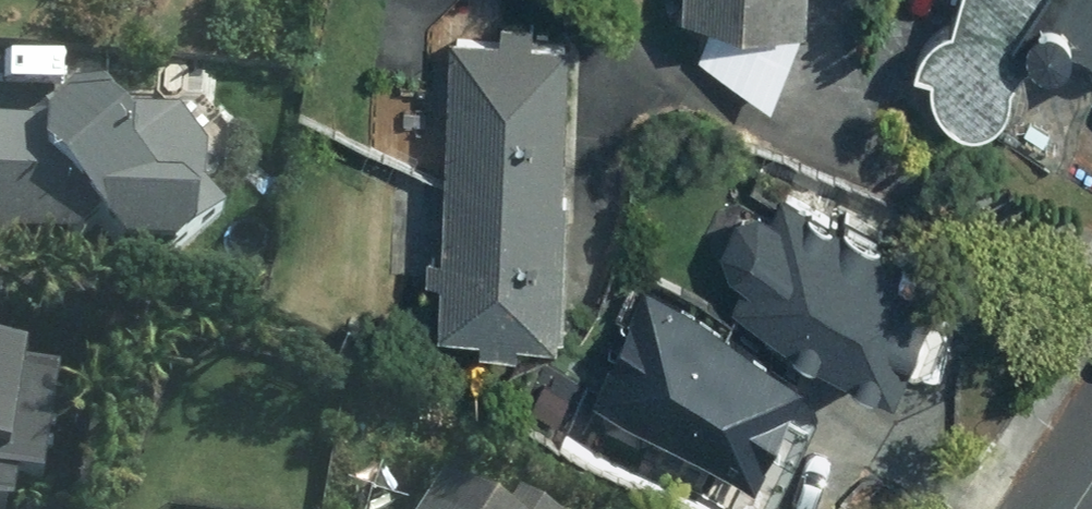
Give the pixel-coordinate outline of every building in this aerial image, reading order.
[(688,16),(811,21),(812,0),(688,0),(688,16)] [(960,30),(945,34),(928,51),(919,74),(937,75),(935,85),(940,103),(948,114),(962,123),(979,126),(998,122),(1010,112),(1018,94),(1018,77),(1041,53),(1052,59),(1065,58),(1071,57),(1080,44),(1079,27),(1091,38),(1091,0),(967,0),(960,30)] [(504,41),(454,39),(444,180),(573,183),(573,42),(539,41),(539,25),(505,24),(504,41)] [(0,122),(0,255),(11,257),(12,245),(81,252),(100,234),(135,273),(155,278),(194,253),(196,245),(228,216),(206,193),(210,155),(178,122),(131,118),(113,98),(104,92),(75,87),(34,126),(0,122)] [(573,183),(444,180),(441,333),(487,334),(487,349),(523,349),(523,337),(565,338),(565,330),(570,330),(573,183)] [(896,242),(788,195),(778,217),(763,211),(742,221),(729,252),(733,274),(746,280),(733,307),(901,387),(914,360),(938,359),(957,316),(942,298),(942,279),(907,264),(904,252),(896,242)] [(814,367),(649,290),(597,400),(763,477),(814,367)] [(15,474),(30,368),(0,364),(0,472),(15,474)] [(443,478),(423,508),(492,508),(443,478)]
